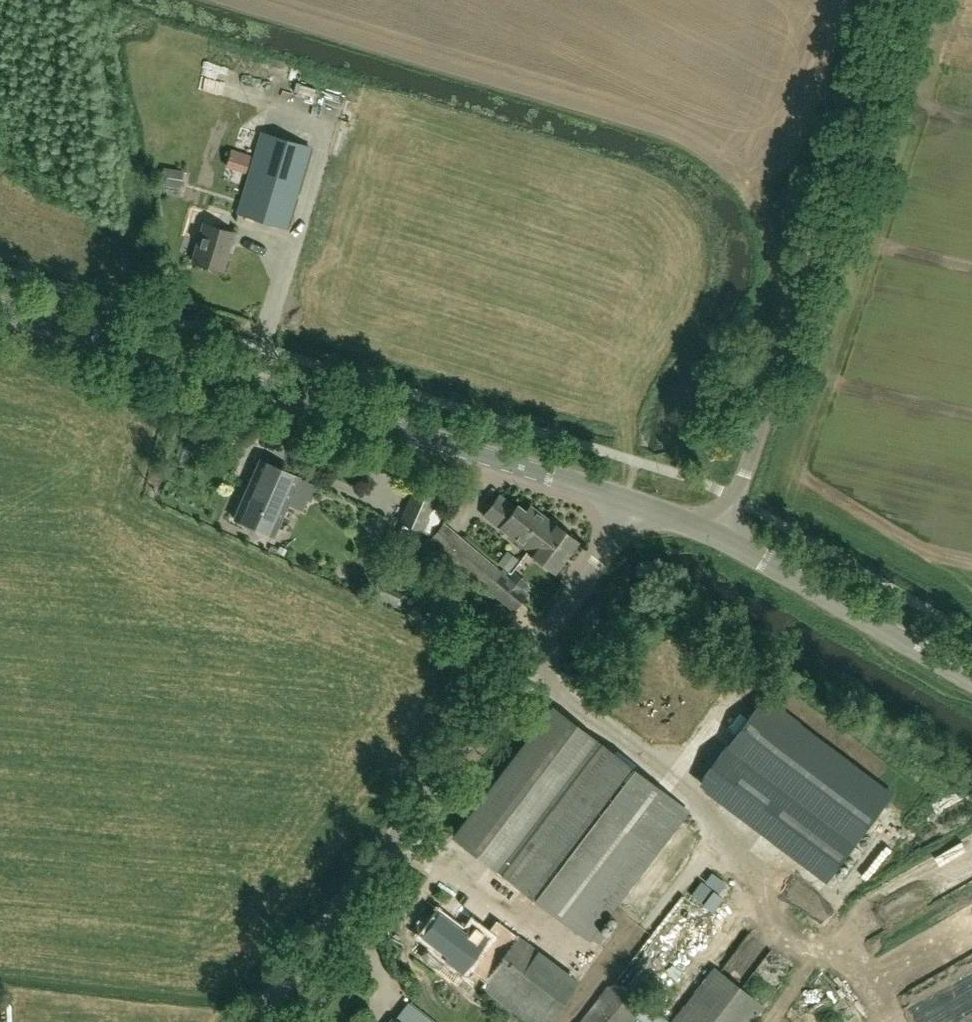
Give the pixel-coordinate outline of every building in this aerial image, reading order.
[(233,92),(231,76),(212,79),(215,95),(233,92)] [(262,133),(238,214),(286,228),(310,148),(262,133)] [(203,225),(192,263),(222,271),(233,233),(203,225)] [(272,536),(299,478),(260,460),(234,519),(272,536)] [(419,487),(403,523),(422,531),(438,495),(419,487)] [(484,516),(530,550),(551,524),(530,508),(525,515),(500,496),(484,516)] [(551,524),(530,550),(528,553),(555,573),(578,542),(552,522),(551,524)] [(431,542),(476,579),(490,563),(445,525),(431,542)] [(501,572),(490,563),(476,579),(515,612),(524,601),(496,578),(501,572)] [(892,795),(764,699),(701,782),(829,879),(892,795)] [(659,701),(650,718),(658,722),(667,706),(659,701)] [(589,940),(687,810),(638,773),(640,770),(576,722),(554,704),(551,708),(453,837),(522,889),(589,940)] [(898,783),(889,804),(900,808),(909,787),(898,783)] [(922,807),(928,818),(953,805),(947,794),(922,807)] [(647,1002),(713,919),(681,896),(610,988),(608,986),(580,1021),(634,1021),(637,1018),(642,1021),(671,1021),(647,1002)] [(486,979),(478,988),(524,1021),(550,1021),(579,984),(499,923),(488,938),(472,927),(466,935),(440,916),(424,937),(466,969),(468,965),(486,979)] [(763,1007),(714,970),(673,1021),(752,1021),(763,1007)]
